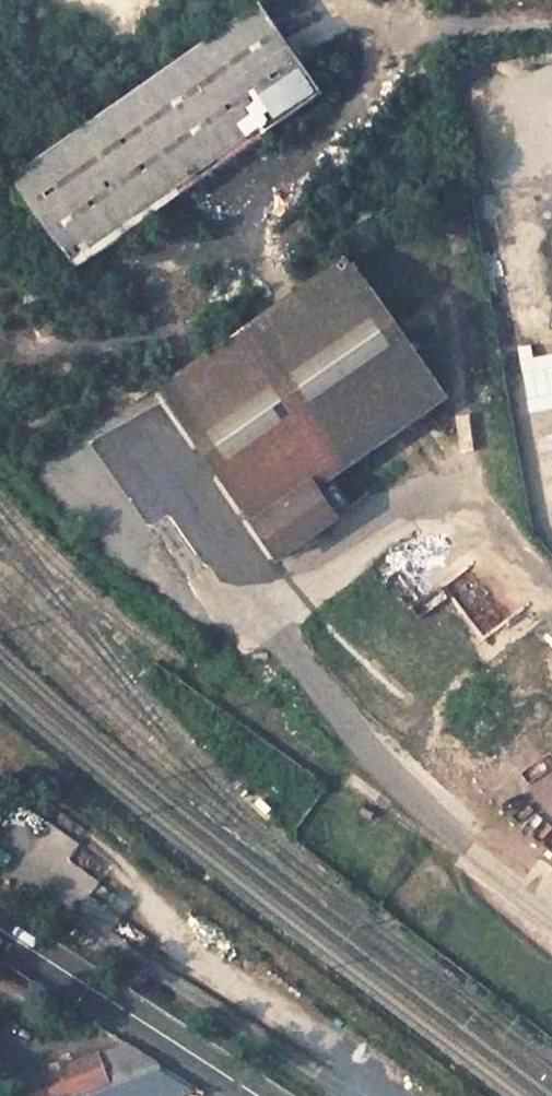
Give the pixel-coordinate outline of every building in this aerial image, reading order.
[(323,95),(261,6),(13,179),(76,270),(323,95)] [(159,389),(278,560),(334,520),(314,491),(444,400),(346,259),(159,389)] [(537,457),(513,331),(496,334),(519,461),(537,457)] [(10,1082),(14,1095),(63,1095),(159,1062),(127,1041),(10,1082)]
